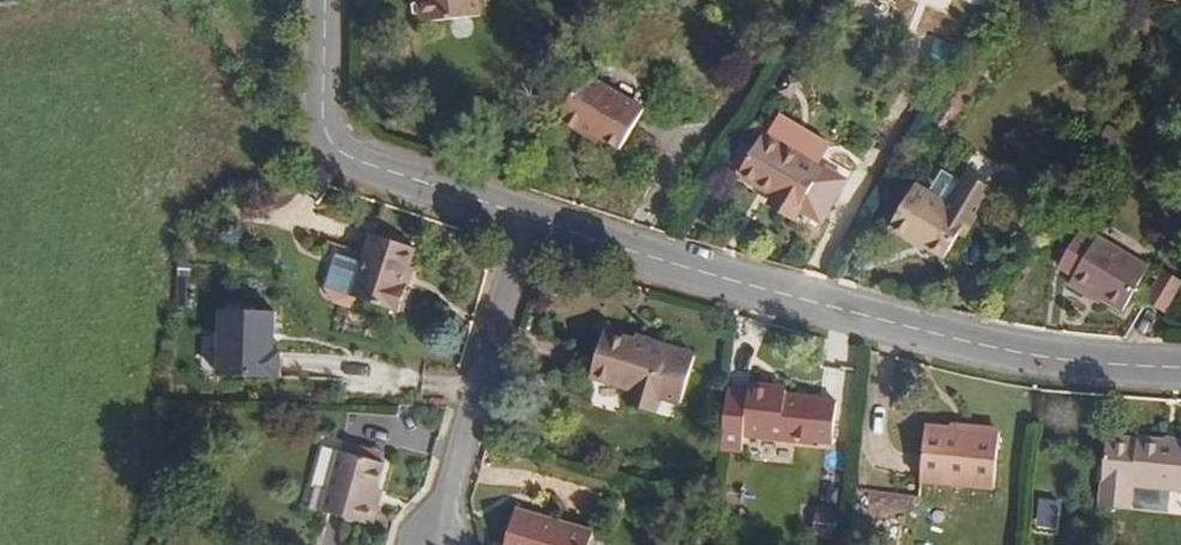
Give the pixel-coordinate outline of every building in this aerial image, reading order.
[(430,23),(486,15),(484,0),(426,0),(430,23)] [(627,151),(651,112),(588,76),(562,120),(591,137),(593,132),(627,151)] [(1100,128),(1085,150),(1101,160),(1114,137),(1100,128)] [(797,220),(826,171),(766,137),(742,177),(775,197),(775,206),(797,220)] [(934,183),(923,201),(941,210),(951,193),(934,183)] [(904,191),(880,231),(898,243),(905,236),(921,245),(919,250),(936,260),(956,223),(967,228),(969,223),(982,198),(956,184),(951,193),(941,210),(923,201),(904,191)] [(1121,289),(1140,249),(1093,224),(1088,229),(1070,220),(1055,248),(1072,258),(1067,270),(1084,279),(1088,272),(1121,289)] [(418,265),(413,263),(419,245),(377,232),(368,261),(359,296),(404,311),(418,265)] [(1155,293),(1171,259),(1153,250),(1137,285),(1155,293)] [(359,296),(368,261),(340,252),(329,287),(339,303),(356,308),(359,296)] [(281,311),(220,309),(217,379),(284,381),(284,354),(279,354),(281,311)] [(650,346),(605,332),(590,377),(633,389),(630,400),(657,408),(660,397),(682,405),(696,355),(651,342),(650,346)] [(818,403),(818,401),(767,396),(767,392),(731,386),(731,394),(707,392),(701,447),(727,451),(728,436),(798,442),(799,433),(814,433),(818,403)] [(836,405),(818,403),(814,433),(799,433),(798,442),(833,445),(836,405)] [(994,495),(997,438),(923,434),(920,490),(994,495)] [(1107,440),(1101,506),(1133,508),(1135,489),(1180,494),(1180,445),(1107,440)] [(330,495),(340,456),(323,452),(313,490),(319,492),(330,495)] [(370,530),(378,497),(372,496),(380,466),(340,456),(330,495),(319,492),(313,515),(370,530)] [(595,533),(520,512),(509,544),(592,544),(595,533)] [(817,512),(817,544),(839,544),(839,512),(817,512)]
